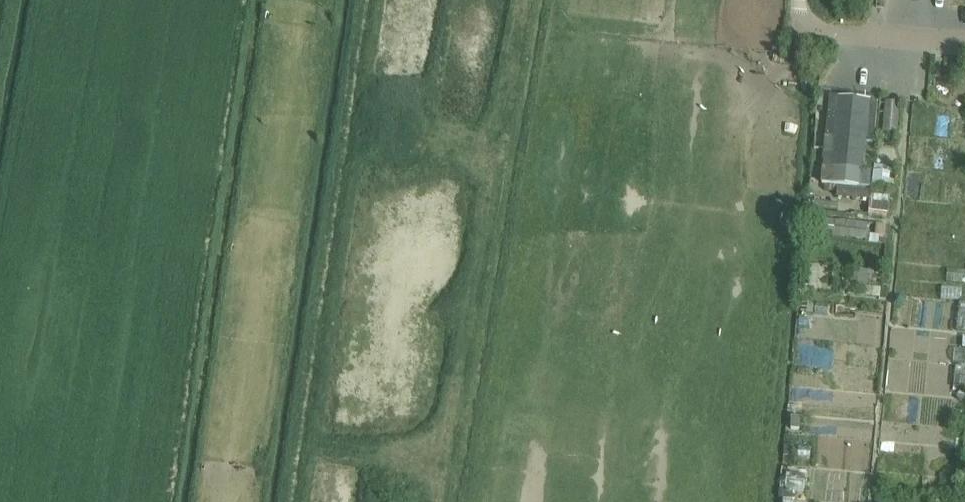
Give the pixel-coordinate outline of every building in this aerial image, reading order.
[(825,151),(822,184),(870,189),(871,173),(863,172),(866,144),(874,144),(878,102),(830,98),(827,135),(835,136),(833,152),(825,151)] [(887,103),(884,134),(897,135),(900,104),(887,103)] [(873,187),(890,189),(891,174),(874,172),(873,187)] [(871,197),(868,216),(887,218),(890,199),(871,197)] [(809,205),(808,211),(813,212),(813,213),(839,215),(839,214),(846,215),(846,209),(839,209),(839,207),(813,205),(813,206),(809,205)] [(815,220),(813,234),(866,241),(868,225),(840,221),(840,223),(815,220)] [(876,226),(874,245),(886,246),(888,227),(876,226)] [(808,268),(806,293),(818,294),(819,269),(808,268)] [(853,271),(851,291),(866,293),(868,272),(853,271)]
